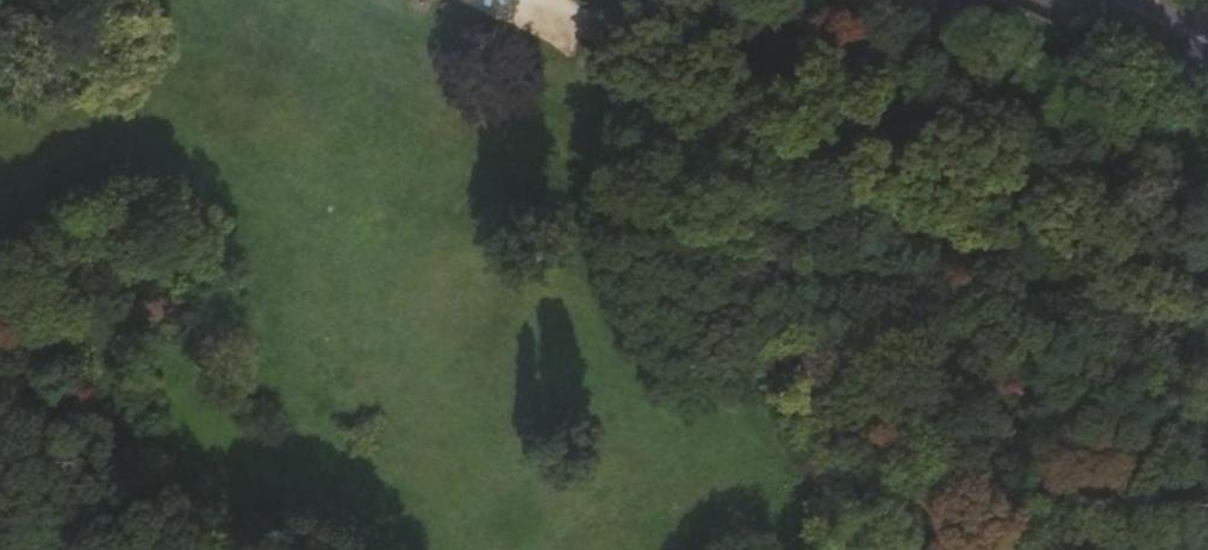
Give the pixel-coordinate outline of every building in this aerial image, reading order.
[(898,0),(867,0),(893,11),(898,0)]
